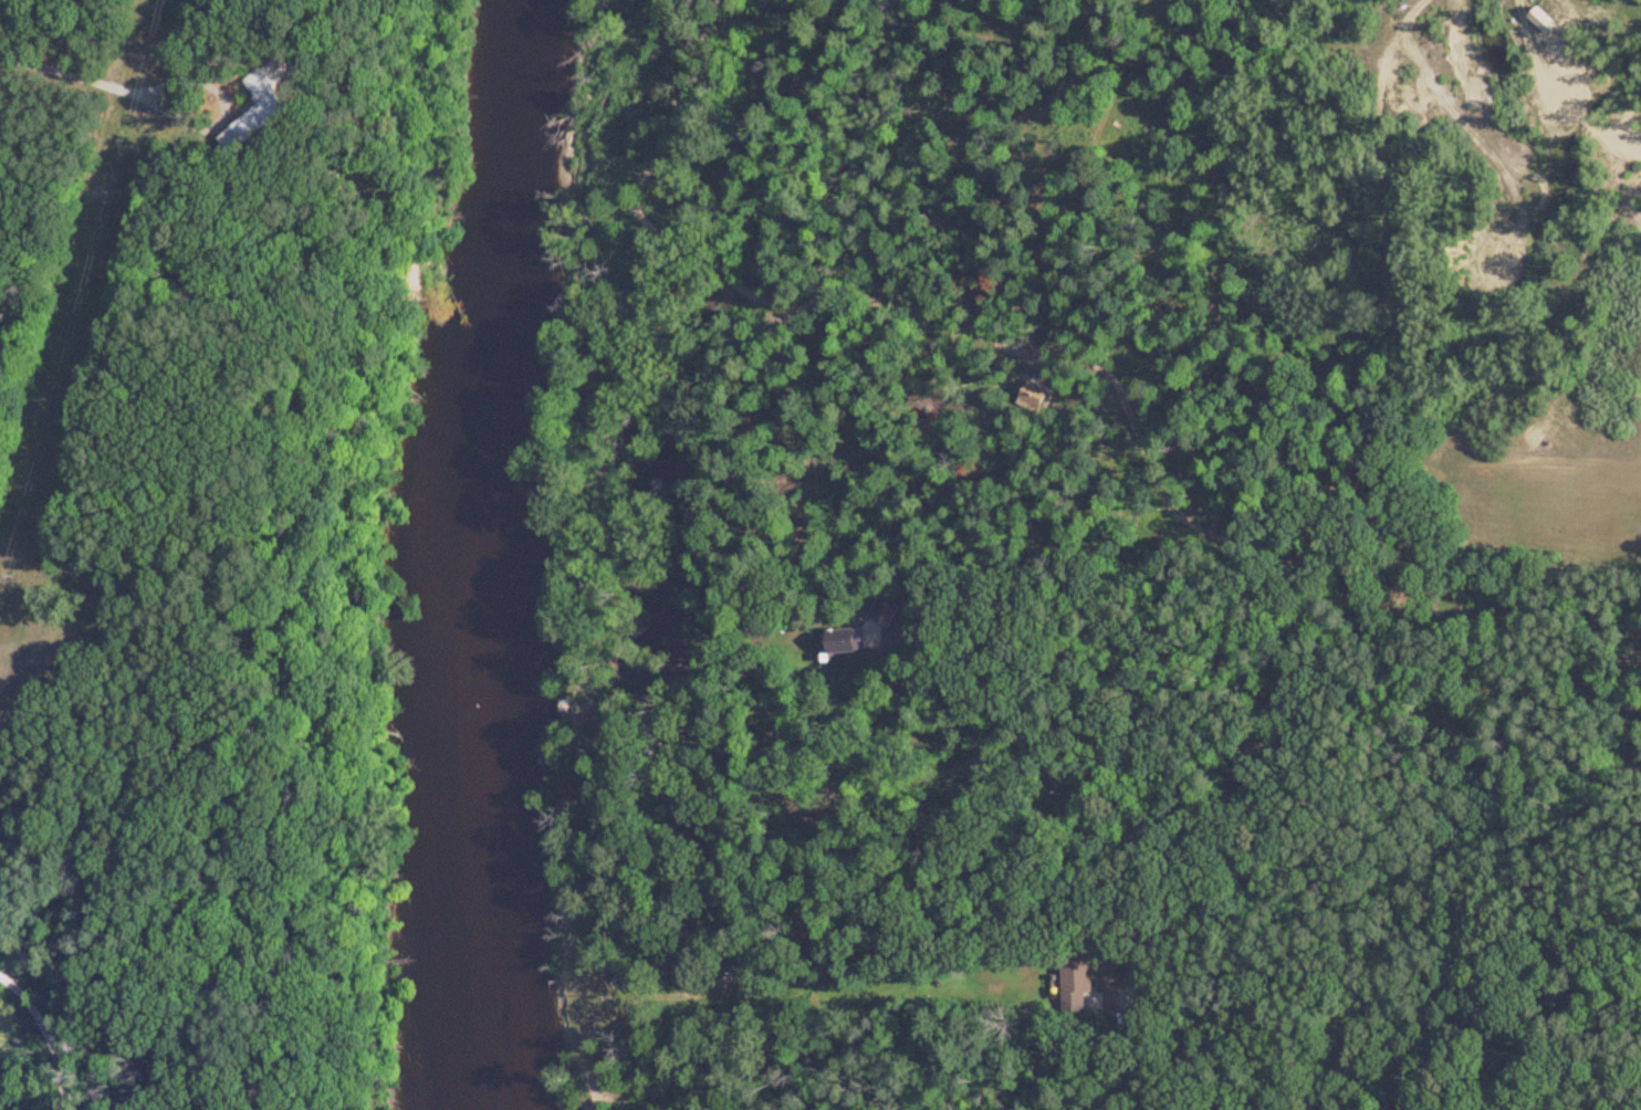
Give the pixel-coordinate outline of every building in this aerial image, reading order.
[(866,653),(864,630),(836,634),(838,656),(866,653)] [(1083,956),(1059,956),(1059,1012),(1083,1012),(1083,956)]
